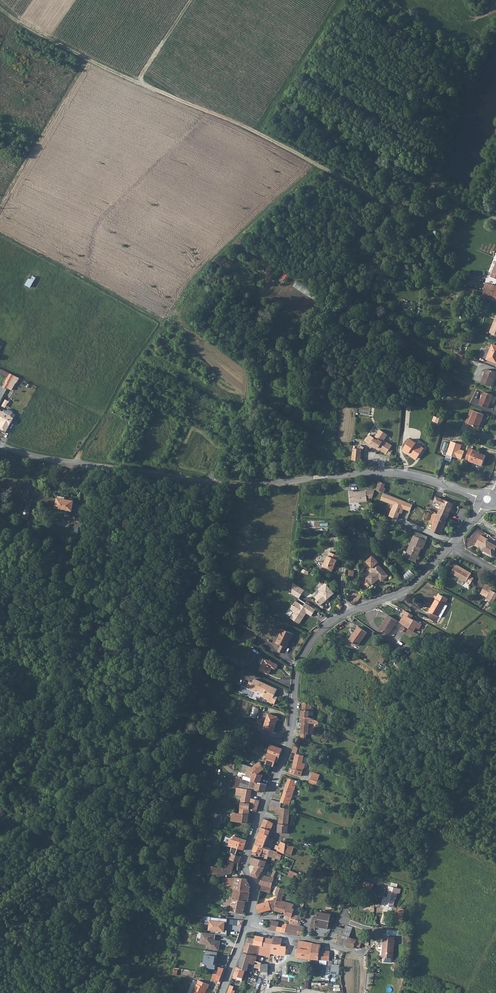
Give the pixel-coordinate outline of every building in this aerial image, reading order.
[(280,279),(285,283),(290,276),(285,272),(280,279)] [(298,280),(294,286),(315,301),(319,295),(298,280)] [(484,291),(483,297),(492,300),(495,285),(486,282),(484,291)] [(493,343),(487,358),(495,362),(495,344),(493,343)] [(482,382),(492,385),(495,375),(495,371),(488,368),(482,382)] [(4,387),(8,390),(8,388),(13,379),(15,376),(10,373),(6,381),(7,382),(4,387)] [(13,379),(8,388),(12,390),(17,381),(13,379)] [(488,408),(493,395),(485,391),(480,404),(488,408)] [(0,409),(0,419),(3,421),(0,426),(0,430),(6,433),(15,418),(1,411),(2,410),(0,409)] [(466,423),(469,424),(474,410),(471,409),(466,423)] [(474,410),(469,424),(478,427),(484,414),(474,410)] [(388,436),(379,431),(374,439),(369,436),(365,442),(370,445),(371,444),(376,448),(386,455),(387,455),(390,450),(392,447),(384,441),(388,436)] [(411,455),(412,454),(419,458),(426,449),(413,439),(405,451),(411,455)] [(353,448),(352,460),(361,460),(362,449),(353,448)] [(480,454),(470,450),(466,461),(482,467),(486,457),(480,455),(480,454)] [(386,485),(379,482),(376,490),(384,492),(386,485)] [(350,492),(351,504),(367,502),(367,499),(373,499),(374,495),(375,492),(354,493),(354,492),(350,492)] [(412,506),(384,494),(382,500),(394,505),(390,516),(397,519),(402,508),(410,512),(412,506)] [(62,499),(55,498),(53,507),(69,510),(71,500),(62,499)] [(438,515),(447,518),(452,506),(443,502),(438,515)] [(27,503),(23,518),(28,519),(32,505),(27,503)] [(431,532),(441,536),(447,518),(438,515),(437,515),(431,532)] [(416,532),(414,537),(427,541),(428,537),(416,532)] [(476,544),(483,548),(482,549),(494,556),(495,553),(495,544),(488,540),(489,539),(482,534),(476,544)] [(407,553),(411,554),(408,559),(416,562),(421,549),(423,546),(424,547),(427,541),(414,537),(407,553)] [(337,565),(340,558),(330,553),(323,568),(324,570),(330,573),(333,572),(336,565),(337,565)] [(379,562),(374,555),(367,561),(372,567),(371,568),(373,571),(366,577),(367,578),(371,583),(372,583),(379,578),(381,581),(387,575),(378,563),(379,562)] [(454,570),(472,581),(474,579),(470,577),(472,574),(457,565),(454,570)] [(403,577),(408,582),(415,575),(410,570),(403,577)] [(465,582),(470,585),(472,581),(454,570),(452,574),(460,579),(461,580),(464,582),(465,582)] [(293,594),(299,599),(302,595),(298,592),(301,588),(294,583),(293,594)] [(324,589),(320,592),(321,593),(314,599),(320,606),(335,593),(326,583),(322,587),(323,587),(324,589)] [(481,594),(487,597),(491,591),(484,588),(481,594)] [(491,590),(491,591),(487,597),(486,599),(493,603),(495,598),(495,593),(491,590)] [(437,598),(446,603),(448,599),(439,594),(437,598)] [(430,611),(438,616),(446,603),(437,598),(430,611)] [(305,613),(312,617),(316,610),(306,603),(304,606),(296,601),(291,609),(295,612),(291,618),(300,624),(305,615),(304,615),(305,613)] [(400,622),(413,631),(416,627),(418,629),(421,624),(412,618),(414,615),(405,610),(402,613),(404,615),(400,622)] [(379,628),(388,634),(398,621),(388,614),(379,628)] [(366,631),(357,625),(355,628),(364,634),(366,631)] [(258,632),(247,626),(244,631),(255,637),(258,632)] [(364,634),(355,628),(349,638),(358,644),(364,634)] [(278,651),(282,653),(285,647),(286,647),(292,633),(281,629),(275,642),(280,645),(278,651)] [(230,661),(240,665),(242,661),(232,657),(230,661)] [(264,659),(259,671),(268,675),(271,668),(274,669),(276,665),(264,659)] [(253,683),(250,681),(247,687),(255,691),(256,689),(264,693),(262,696),(268,699),(267,701),(274,703),(276,699),(275,696),(274,695),(277,689),(255,679),(253,683)] [(254,707),(251,716),(257,718),(260,708),(254,707)] [(273,732),(278,716),(269,713),(264,729),(273,732)] [(302,717),(301,734),(308,734),(309,724),(309,717),(302,717)] [(321,722),(309,717),(309,724),(319,726),(321,722)] [(282,749),(271,745),(269,751),(272,752),(280,755),(282,749)] [(280,755),(272,752),(270,754),(277,763),(278,760),(280,755)] [(264,760),(270,769),(277,763),(270,754),(266,759),(264,760)] [(304,756),(296,754),(293,768),(291,768),(290,772),(302,776),(303,770),(305,768),(306,764),(302,763),(304,756)] [(265,768),(261,762),(257,764),(255,765),(260,769),(263,770),(264,769),(265,768)] [(254,766),(253,767),(251,770),(250,770),(261,774),(263,770),(260,769),(255,765),(254,766)] [(248,772),(246,776),(252,779),(251,782),(249,788),(256,789),(265,792),(267,784),(260,782),(263,775),(262,775),(261,774),(250,770),(248,772)] [(310,782),(317,785),(320,777),(312,775),(310,782)] [(281,802),(282,802),(291,804),(297,783),(294,783),(295,780),(289,778),(281,802)] [(242,779),(240,787),(249,788),(251,782),(242,779)] [(240,813),(249,814),(250,809),(257,812),(260,802),(260,801),(251,798),(252,790),(237,788),(236,795),(242,796),(241,802),(242,802),(240,813)] [(279,823),(289,825),(291,809),(281,808),(275,807),(270,806),(269,810),(277,812),(276,814),(280,815),(279,823)] [(238,813),(236,812),(236,810),(233,810),(232,821),(237,822),(242,823),(248,823),(249,814),(240,813),(238,813)] [(271,850),(279,852),(280,851),(286,853),(287,845),(288,840),(289,840),(289,838),(288,838),(289,825),(279,823),(279,831),(284,833),(283,837),(281,837),(281,846),(276,844),(272,842),(268,840),(273,823),(271,821),(268,820),(265,819),(264,819),(261,827),(256,844),(264,847),(271,850)] [(233,846),(233,847),(243,850),(246,843),(235,840),(235,841),(233,846)] [(261,854),(262,853),(264,847),(256,844),(252,854),(257,856),(258,853),(261,854)] [(271,850),(264,847),(262,853),(269,856),(271,850)] [(278,853),(279,852),(271,850),(269,856),(270,856),(273,857),(272,860),(275,861),(277,858),(281,860),(283,855),(278,853)] [(241,859),(241,857),(231,853),(229,860),(240,863),(241,859)] [(263,859),(252,855),(252,856),(250,861),(251,864),(256,866),(264,869),(266,866),(267,863),(268,861),(263,859)] [(225,875),(233,873),(235,864),(229,861),(226,868),(213,866),(213,874),(217,875),(225,875)] [(252,875),(258,878),(264,869),(256,866),(252,875)] [(291,870),(289,876),(297,879),(299,873),(291,870)] [(235,889),(241,890),(243,878),(237,877),(235,889)] [(225,882),(224,887),(231,888),(233,878),(224,878),(223,882),(225,882)] [(247,878),(243,878),(241,890),(241,891),(250,892),(251,887),(247,878)] [(363,881),(361,887),(369,889),(372,890),(373,886),(370,885),(371,883),(363,881)] [(273,888),(264,885),(263,891),(272,894),(274,889),(273,888)] [(400,889),(389,886),(388,891),(389,891),(387,900),(383,899),(382,904),(385,905),(385,907),(386,908),(387,908),(388,907),(389,906),(389,911),(395,913),(397,908),(393,907),(395,899),(396,899),(397,893),(399,894),(400,889)] [(283,901),(286,890),(281,888),(279,899),(278,901),(283,902),(283,901)] [(241,891),(241,890),(235,889),(233,897),(230,896),(229,900),(233,900),(233,899),(246,900),(249,901),(250,892),(241,891)] [(233,900),(229,900),(228,905),(233,906),(232,913),(236,913),(243,915),(246,900),(233,899),(233,900)] [(258,905),(260,913),(271,911),(276,911),(278,901),(279,899),(278,899),(258,905)] [(283,902),(278,901),(276,911),(283,913),(283,912),(286,912),(287,911),(289,904),(287,903),(287,902),(283,901),(283,902)] [(291,918),(290,922),(289,925),(298,927),(299,924),(301,917),(301,916),(294,914),(296,909),(294,909),(295,905),(290,903),(289,904),(287,911),(286,912),(285,915),(287,916),(291,918)] [(398,919),(403,920),(406,910),(401,908),(398,919)] [(316,931),(317,927),(330,929),(333,914),(320,912),(318,918),(314,918),(310,930),(316,931)] [(228,919),(206,917),(205,922),(210,922),(209,931),(216,932),(215,934),(227,936),(227,931),(225,931),(226,923),(227,923),(228,919)] [(269,930),(277,931),(278,927),(279,922),(271,921),(269,930)] [(284,926),(283,928),(278,927),(277,931),(285,933),(288,925),(287,924),(286,926),(284,926)] [(289,925),(288,925),(285,933),(298,936),(299,934),(301,928),(300,927),(298,927),(289,925)] [(337,932),(337,933),(342,935),(350,938),(354,928),(349,926),(348,925),(346,929),(339,926),(337,932)] [(214,935),(202,933),(201,945),(207,946),(206,950),(217,952),(219,952),(220,942),(214,941),(214,935)] [(384,957),(393,958),(394,935),(384,934),(383,950),(384,951),(384,957)] [(255,939),(254,944),(260,946),(263,946),(265,937),(256,935),(255,939)] [(350,938),(342,935),(339,944),(346,946),(355,948),(355,946),(357,939),(350,938)] [(270,957),(271,954),(270,954),(273,939),(265,937),(263,946),(260,946),(259,954),(270,957)] [(275,955),(274,959),(279,961),(279,960),(280,954),(281,946),(282,940),(282,938),(274,937),(273,939),(270,954),(271,954),(273,955),(275,955)] [(299,941),(296,957),(311,959),(314,943),(299,941)] [(254,968),(261,969),(262,963),(256,961),(257,956),(260,946),(254,944),(247,942),(246,942),(246,943),(240,965),(240,968),(246,970),(247,971),(249,964),(255,965),(254,968)] [(329,960),(330,951),(320,950),(321,944),(314,943),(311,959),(329,960)] [(217,952),(206,950),(205,964),(208,964),(207,969),(215,970),(215,963),(217,963),(218,956),(217,956),(217,952)] [(256,961),(262,963),(269,965),(270,959),(257,956),(256,961)] [(269,965),(262,963),(261,969),(260,971),(268,972),(269,965)] [(221,981),(226,969),(220,967),(218,975),(217,980),(221,981)] [(233,978),(242,981),(245,972),(246,970),(240,968),(237,967),(233,978)] [(209,985),(198,980),(196,984),(195,984),(191,992),(203,992),(205,988),(207,989),(209,985)]
